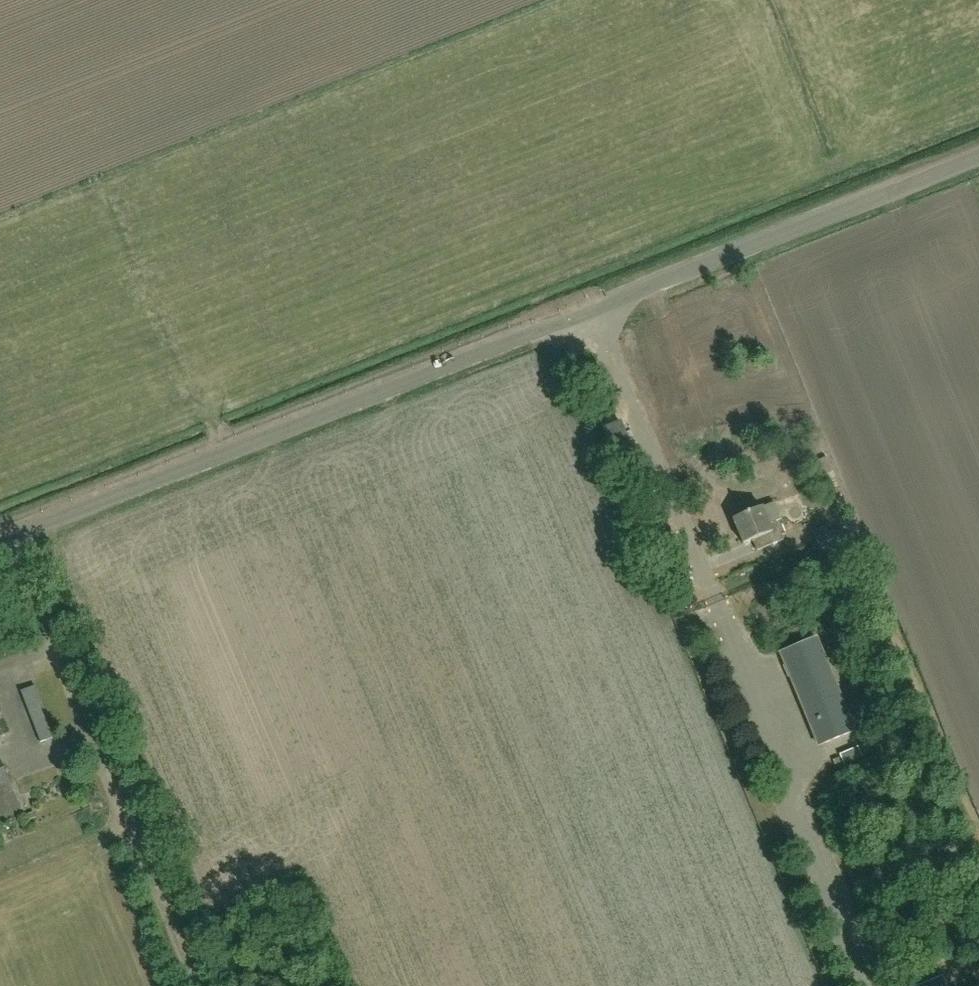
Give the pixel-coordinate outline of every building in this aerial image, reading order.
[(611,446),(628,439),(621,422),(604,429),(611,446)] [(770,525),(762,508),(733,520),(744,545),(753,541),(757,551),(784,540),(776,523),(770,525)] [(818,746),(856,730),(818,636),(779,652),(818,746)] [(41,743),(56,737),(35,686),(21,692),(41,743)] [(20,807),(2,759),(0,760),(0,816),(20,807)] [(942,975),(917,985),(947,985),(942,975)]
